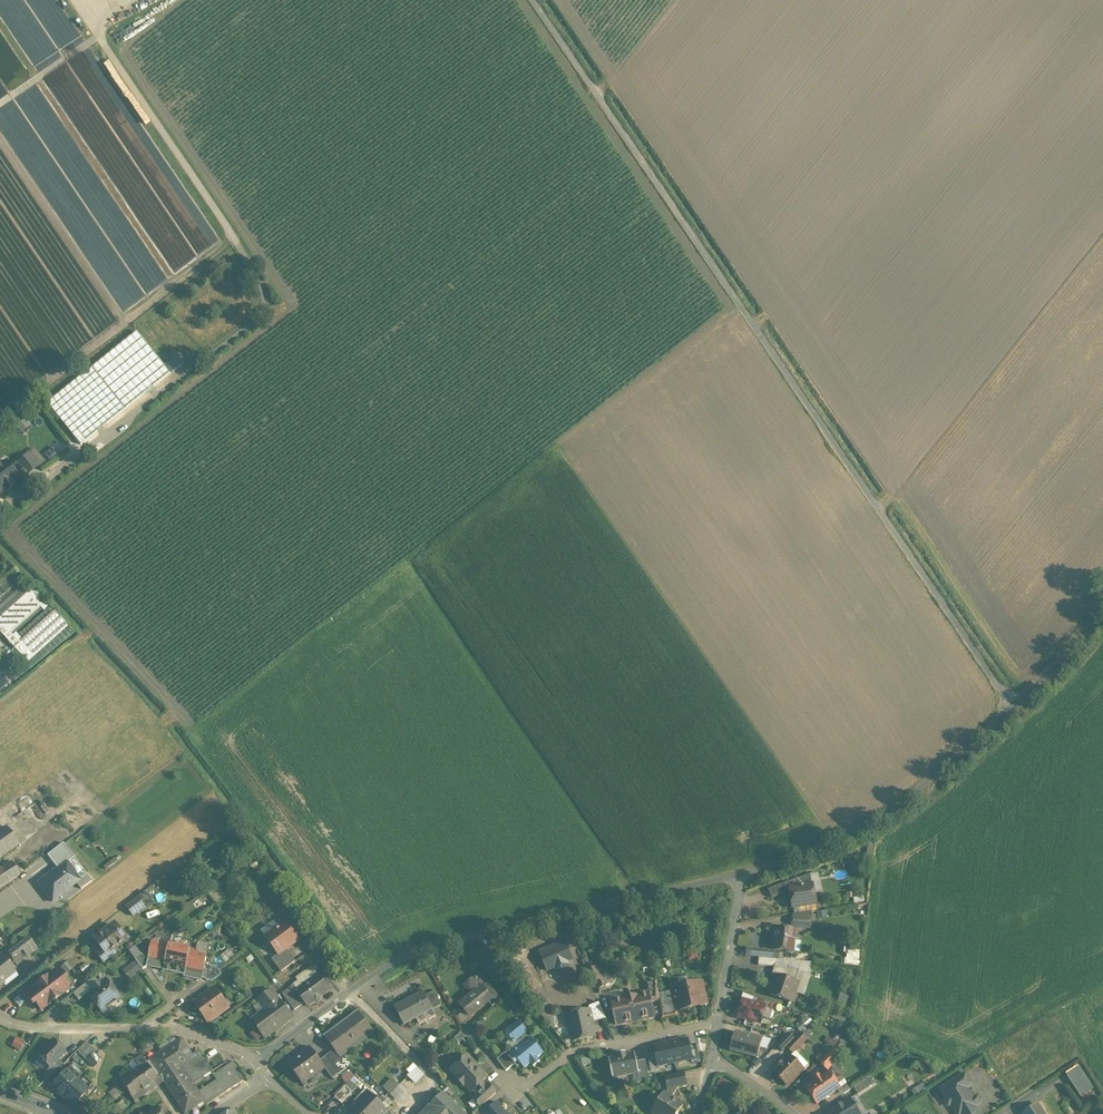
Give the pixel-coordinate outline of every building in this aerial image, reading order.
[(138,332),(93,367),(126,409),(171,373),(138,332)] [(173,373),(185,363),(178,354),(166,364),(173,373)] [(93,367),(48,403),(81,445),(126,409),(93,367)] [(29,454),(18,462),(28,475),(39,467),(29,454)] [(0,464),(1,465),(0,465),(0,492),(6,488),(8,491),(15,486),(12,483),(19,477),(7,461),(6,462),(5,461),(0,464)] [(22,586),(0,606),(0,631),(15,648),(0,661),(0,665),(14,680),(32,667),(74,633),(55,612),(49,606),(33,589),(28,593),(22,586)] [(0,676),(0,690),(9,681),(2,674),(0,676)] [(0,830),(0,858),(19,844),(6,826),(0,830)] [(47,855),(58,868),(66,861),(67,862),(74,857),(64,843),(47,855)] [(0,868),(0,886),(19,875),(11,861),(0,868)] [(58,868),(38,883),(52,901),(77,883),(81,880),(80,879),(67,862),(66,861),(58,868)] [(81,880),(77,883),(82,889),(92,881),(87,874),(80,879),(81,880)] [(811,874),(784,884),(786,892),(791,891),(793,908),(815,904),(815,902),(816,900),(816,896),(814,895),(811,874)] [(784,884),(768,889),(771,897),(786,892),(784,884)] [(140,896),(126,906),(133,915),(147,905),(140,896)] [(827,910),(818,910),(818,918),(827,917),(827,910)] [(812,913),(793,915),(792,927),(810,929),(812,913)] [(286,922),(266,937),(279,954),(286,949),(299,939),(294,933),(295,931),(293,928),(291,928),(286,922)] [(115,925),(97,939),(103,947),(96,952),(103,962),(118,951),(115,947),(126,939),(115,925)] [(780,929),(776,928),(773,950),(784,951),(786,953),(789,953),(791,952),(793,952),(795,930),(786,929),(785,927),(781,927),(780,929)] [(25,940),(9,953),(13,958),(23,951),(27,956),(33,951),(25,940)] [(170,945),(153,941),(149,956),(148,965),(165,969),(170,945)] [(539,952),(548,971),(555,968),(556,971),(562,973),(567,970),(569,965),(568,962),(572,960),(564,941),(539,952)] [(177,946),(170,945),(165,969),(164,970),(184,974),(190,949),(182,947),(180,945),(177,946)] [(199,951),(190,949),(184,974),(183,975),(201,979),(205,964),(207,955),(198,954),(199,951)] [(286,949),(279,954),(272,959),(281,972),(295,961),(286,949)] [(335,960),(329,952),(324,956),(329,964),(335,960)] [(149,956),(140,954),(134,958),(143,969),(148,965),(149,956)] [(0,956),(0,986),(3,983),(5,985),(18,975),(2,955),(0,956)] [(778,959),(759,957),(758,965),(774,967),(775,965),(776,966),(778,959)] [(217,967),(205,964),(202,978),(207,980),(217,967)] [(131,965),(124,970),(129,977),(136,972),(131,965)] [(519,965),(512,971),(522,983),(529,978),(519,965)] [(776,966),(775,965),(774,967),(772,975),(776,976),(770,995),(794,1003),(797,995),(794,994),(798,983),(795,982),(799,971),(789,967),(788,970),(776,966)] [(330,989),(312,966),(296,978),(302,986),(298,990),(296,991),(297,992),(305,1002),(308,1006),(315,1000),(315,1001),(318,1001),(320,999),(321,997),(320,996),(330,989)] [(598,966),(586,972),(591,984),(597,981),(600,987),(606,985),(598,966)] [(217,967),(207,980),(211,982),(222,974),(217,967)] [(59,970),(50,977),(49,975),(41,981),(54,998),(68,988),(62,981),(65,979),(59,970)] [(289,975),(280,981),(284,986),(293,980),(289,975)] [(476,977),(466,986),(473,995),(461,1005),(470,1015),(488,1001),(491,999),(482,988),(484,987),(484,986),(476,977)] [(107,980),(101,985),(100,983),(94,988),(95,989),(89,994),(100,1009),(119,995),(107,980)] [(657,980),(646,983),(648,992),(649,992),(651,1002),(659,1000),(658,993),(657,980)] [(54,998),(41,981),(33,986),(35,988),(26,995),(32,1003),(35,1001),(41,1008),(54,998)] [(702,982),(695,984),(699,1003),(707,1002),(702,982)] [(501,1000),(488,983),(484,986),(484,987),(482,988),(491,999),(488,1001),(492,1007),(501,1000)] [(695,984),(672,989),(672,990),(677,1010),(694,1007),(694,1004),(699,1003),(695,984)] [(294,985),(282,993),(294,1010),(305,1002),(297,992),(296,991),(298,990),(294,985)] [(213,990),(196,1002),(210,1020),(226,1008),(213,990)] [(677,1010),(672,990),(658,993),(659,1000),(662,1019),(677,1015),(677,1010)] [(291,1018),(272,991),(260,1000),(267,1009),(253,1020),(265,1037),(291,1018)] [(434,991),(425,996),(432,1009),(441,1005),(434,991)] [(648,992),(631,996),(636,1022),(640,1021),(639,1019),(654,1016),(651,1002),(649,992),(648,992)] [(424,994),(408,1002),(407,1000),(395,1007),(404,1024),(432,1009),(425,996),(424,994)] [(631,996),(611,1000),(616,1024),(632,1021),(633,1023),(636,1022),(631,996)] [(761,999),(753,996),(751,1002),(756,1004),(756,1005),(759,1006),(761,999)] [(772,1003),(761,999),(759,1006),(764,1007),(765,1008),(770,1009),(772,1003)] [(751,1002),(743,1000),(739,1017),(760,1023),(765,1008),(764,1007),(759,1006),(756,1005),(756,1004),(751,1002)] [(599,1003),(589,1006),(590,1010),(591,1010),(593,1021),(606,1019),(599,1003)] [(590,1010),(566,1016),(567,1022),(571,1025),(574,1040),(593,1036),(591,1029),(594,1025),(593,1021),(591,1010),(590,1010)] [(358,1012),(325,1036),(335,1049),(340,1056),(341,1055),(373,1032),(358,1012)] [(519,1021),(505,1032),(514,1043),(516,1042),(520,1047),(509,1056),(508,1056),(515,1064),(518,1061),(525,1069),(531,1064),(534,1067),(540,1062),(537,1059),(543,1053),(530,1039),(529,1039),(525,1034),(527,1032),(519,1021)] [(763,1038),(749,1034),(748,1036),(735,1032),(730,1050),(757,1058),(763,1038)] [(794,1040),(787,1048),(793,1054),(807,1039),(801,1033),(794,1040)] [(788,1034),(776,1046),(783,1052),(787,1048),(794,1040),(788,1034)] [(21,1049),(25,1041),(17,1036),(12,1045),(21,1049)] [(53,1039),(37,1054),(49,1067),(58,1058),(65,1051),(53,1039)] [(181,1039),(147,1062),(159,1080),(181,1066),(194,1057),(193,1056),(181,1039)] [(86,1040),(77,1050),(86,1059),(95,1050),(86,1040)] [(675,1062),(692,1059),(688,1040),(671,1043),(675,1062)] [(658,1066),(675,1062),(671,1043),(654,1047),(658,1066)] [(310,1047),(288,1064),(303,1084),(325,1068),(325,1067),(320,1060),(310,1047)] [(833,1048),(819,1063),(827,1070),(841,1056),(833,1048)] [(340,1056),(335,1049),(325,1056),(338,1074),(349,1066),(341,1055),(340,1056)] [(199,1052),(193,1056),(194,1057),(181,1066),(191,1081),(210,1068),(199,1052)] [(509,1056),(506,1052),(497,1059),(506,1071),(515,1064),(508,1056),(509,1056)] [(634,1053),(626,1055),(625,1052),(617,1054),(617,1057),(608,1059),(613,1078),(638,1073),(639,1073),(636,1062),(634,1053)] [(142,1054),(135,1059),(140,1067),(147,1062),(142,1054)] [(338,1074),(325,1056),(320,1060),(325,1067),(325,1068),(333,1079),(338,1074)] [(487,1078),(467,1056),(452,1070),(459,1077),(458,1079),(463,1084),(464,1083),(476,1096),(486,1087),(481,1082),(487,1078)] [(789,1056),(783,1063),(783,1062),(776,1068),(777,1069),(775,1072),(780,1077),(779,1078),(787,1086),(803,1070),(789,1056)] [(49,1067),(44,1072),(48,1077),(63,1063),(58,1058),(49,1067)] [(649,1080),(645,1060),(636,1062),(639,1073),(638,1073),(640,1082),(649,1080)] [(217,1079),(198,1092),(204,1100),(203,1100),(206,1105),(246,1078),(235,1061),(228,1065),(231,1070),(217,1079)] [(140,1067),(120,1080),(132,1098),(144,1090),(146,1093),(154,1087),(152,1084),(159,1080),(147,1062),(140,1067)] [(416,1083),(425,1072),(414,1063),(405,1074),(416,1083)] [(1079,1064),(1066,1073),(1082,1097),(1095,1088),(1079,1064)] [(228,1065),(214,1074),(217,1079),(231,1070),(228,1065)] [(191,1081),(181,1066),(163,1078),(185,1112),(203,1100),(204,1100),(198,1092),(191,1081)] [(87,1090),(66,1070),(52,1085),(72,1105),(87,1090)] [(350,1070),(341,1078),(353,1090),(361,1083),(350,1070)] [(675,1074),(665,1076),(668,1090),(678,1088),(687,1086),(684,1072),(675,1074)] [(829,1072),(821,1078),(819,1075),(815,1077),(814,1082),(805,1088),(816,1104),(840,1088),(829,1072)] [(941,1089),(957,1113),(962,1113),(974,1106),(981,1101),(977,1096),(973,1099),(965,1088),(972,1083),(965,1073),(941,1089)] [(392,1076),(382,1086),(399,1101),(409,1091),(392,1076)] [(723,1090),(730,1083),(722,1077),(716,1083),(723,1090)] [(870,1077),(853,1088),(858,1095),(875,1084),(870,1077)] [(346,1085),(335,1097),(341,1103),(352,1092),(346,1085)] [(476,1096),(473,1098),(481,1107),(496,1093),(488,1085),(486,1087),(476,1096)] [(664,1093),(655,1108),(653,1107),(649,1113),(651,1113),(677,1113),(683,1105),(672,1098),(678,1088),(668,1090),(666,1094),(664,1093)] [(365,1090),(358,1098),(361,1101),(358,1104),(357,1102),(346,1113),(347,1113),(385,1113),(387,1111),(365,1090)] [(428,1108),(428,1107),(421,1113),(465,1113),(443,1093),(428,1108)] [(513,1105),(520,1113),(523,1113),(537,1103),(529,1093),(513,1105)] [(828,1113),(858,1113),(849,1100),(828,1113)] [(497,1102),(483,1113),(508,1113),(497,1102)] [(117,1104),(111,1110),(116,1113),(126,1113),(127,1113),(117,1104)] [(1037,1104),(1022,1113),(1043,1113),(1037,1104)] [(962,1113),(979,1113),(974,1106),(962,1113)]
